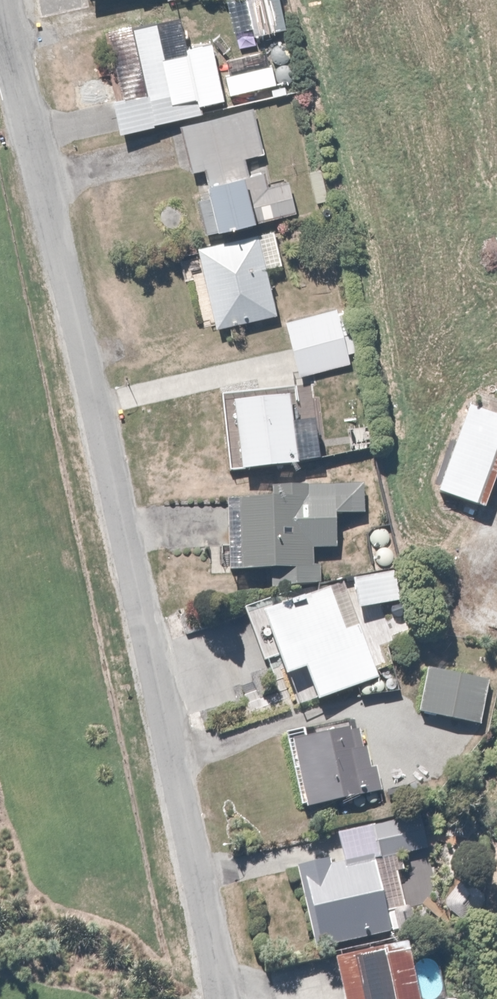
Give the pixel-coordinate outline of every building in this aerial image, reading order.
[(110,100),(118,133),(203,112),(201,104),(224,98),(210,42),(165,53),(157,19),(106,31),(122,98),(110,100)] [(193,193),(203,234),(295,213),(287,178),(268,183),(265,171),(249,175),(245,158),(265,153),(254,108),(177,126),(188,173),(204,169),(205,177),(198,179),(201,191),(193,193)] [(213,315),(216,329),(278,316),(269,268),(283,265),(276,230),(195,246),(198,258),(182,261),(186,282),(195,280),(202,317),(213,315)] [(345,352),(352,350),(341,306),(283,321),(298,377),(348,364),(345,352)] [(293,388),(222,394),(229,473),(300,466),(293,388)] [(439,491),(486,509),(496,479),(496,402),(474,394),(439,491)] [(312,567),(312,550),(336,550),(335,516),(364,515),(363,485),(288,488),(288,495),(231,497),(233,574),(269,573),(270,587),(322,585),(321,567),(312,567)] [(349,581),(356,612),(406,600),(399,570),(349,581)] [(307,669),(319,701),(380,678),(359,623),(346,628),(330,587),(261,614),(286,677),(307,669)] [(429,670),(420,713),(481,725),(490,682),(429,670)] [(288,729),(303,806),(384,790),(379,768),(368,770),(357,716),(288,729)] [(426,846),(421,818),(374,826),(378,854),(426,846)] [(342,869),(341,863),(299,871),(314,947),(386,934),(372,863),(342,869)] [(336,960),(344,998),(421,998),(407,943),(336,960)] [(435,954),(414,959),(424,998),(442,998),(445,998),(435,954)]
